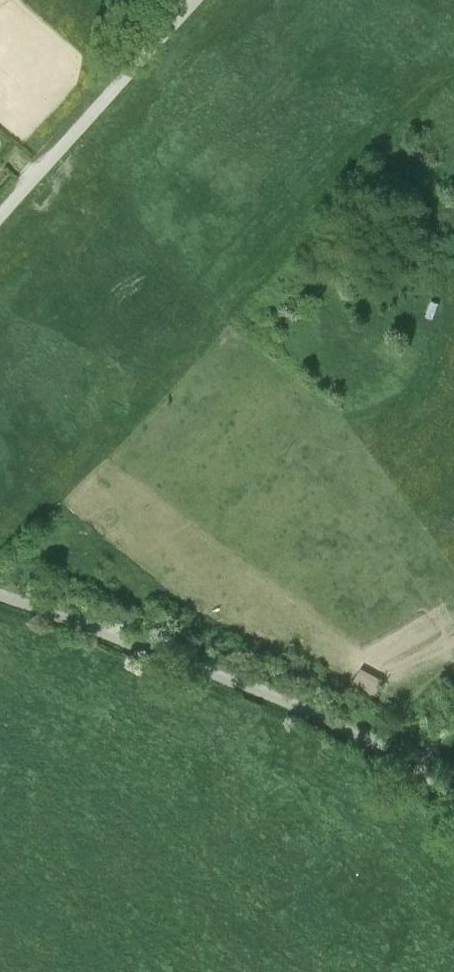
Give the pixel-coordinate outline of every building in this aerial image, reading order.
[(356,681),(379,692),(386,676),(362,666),(356,681)]
